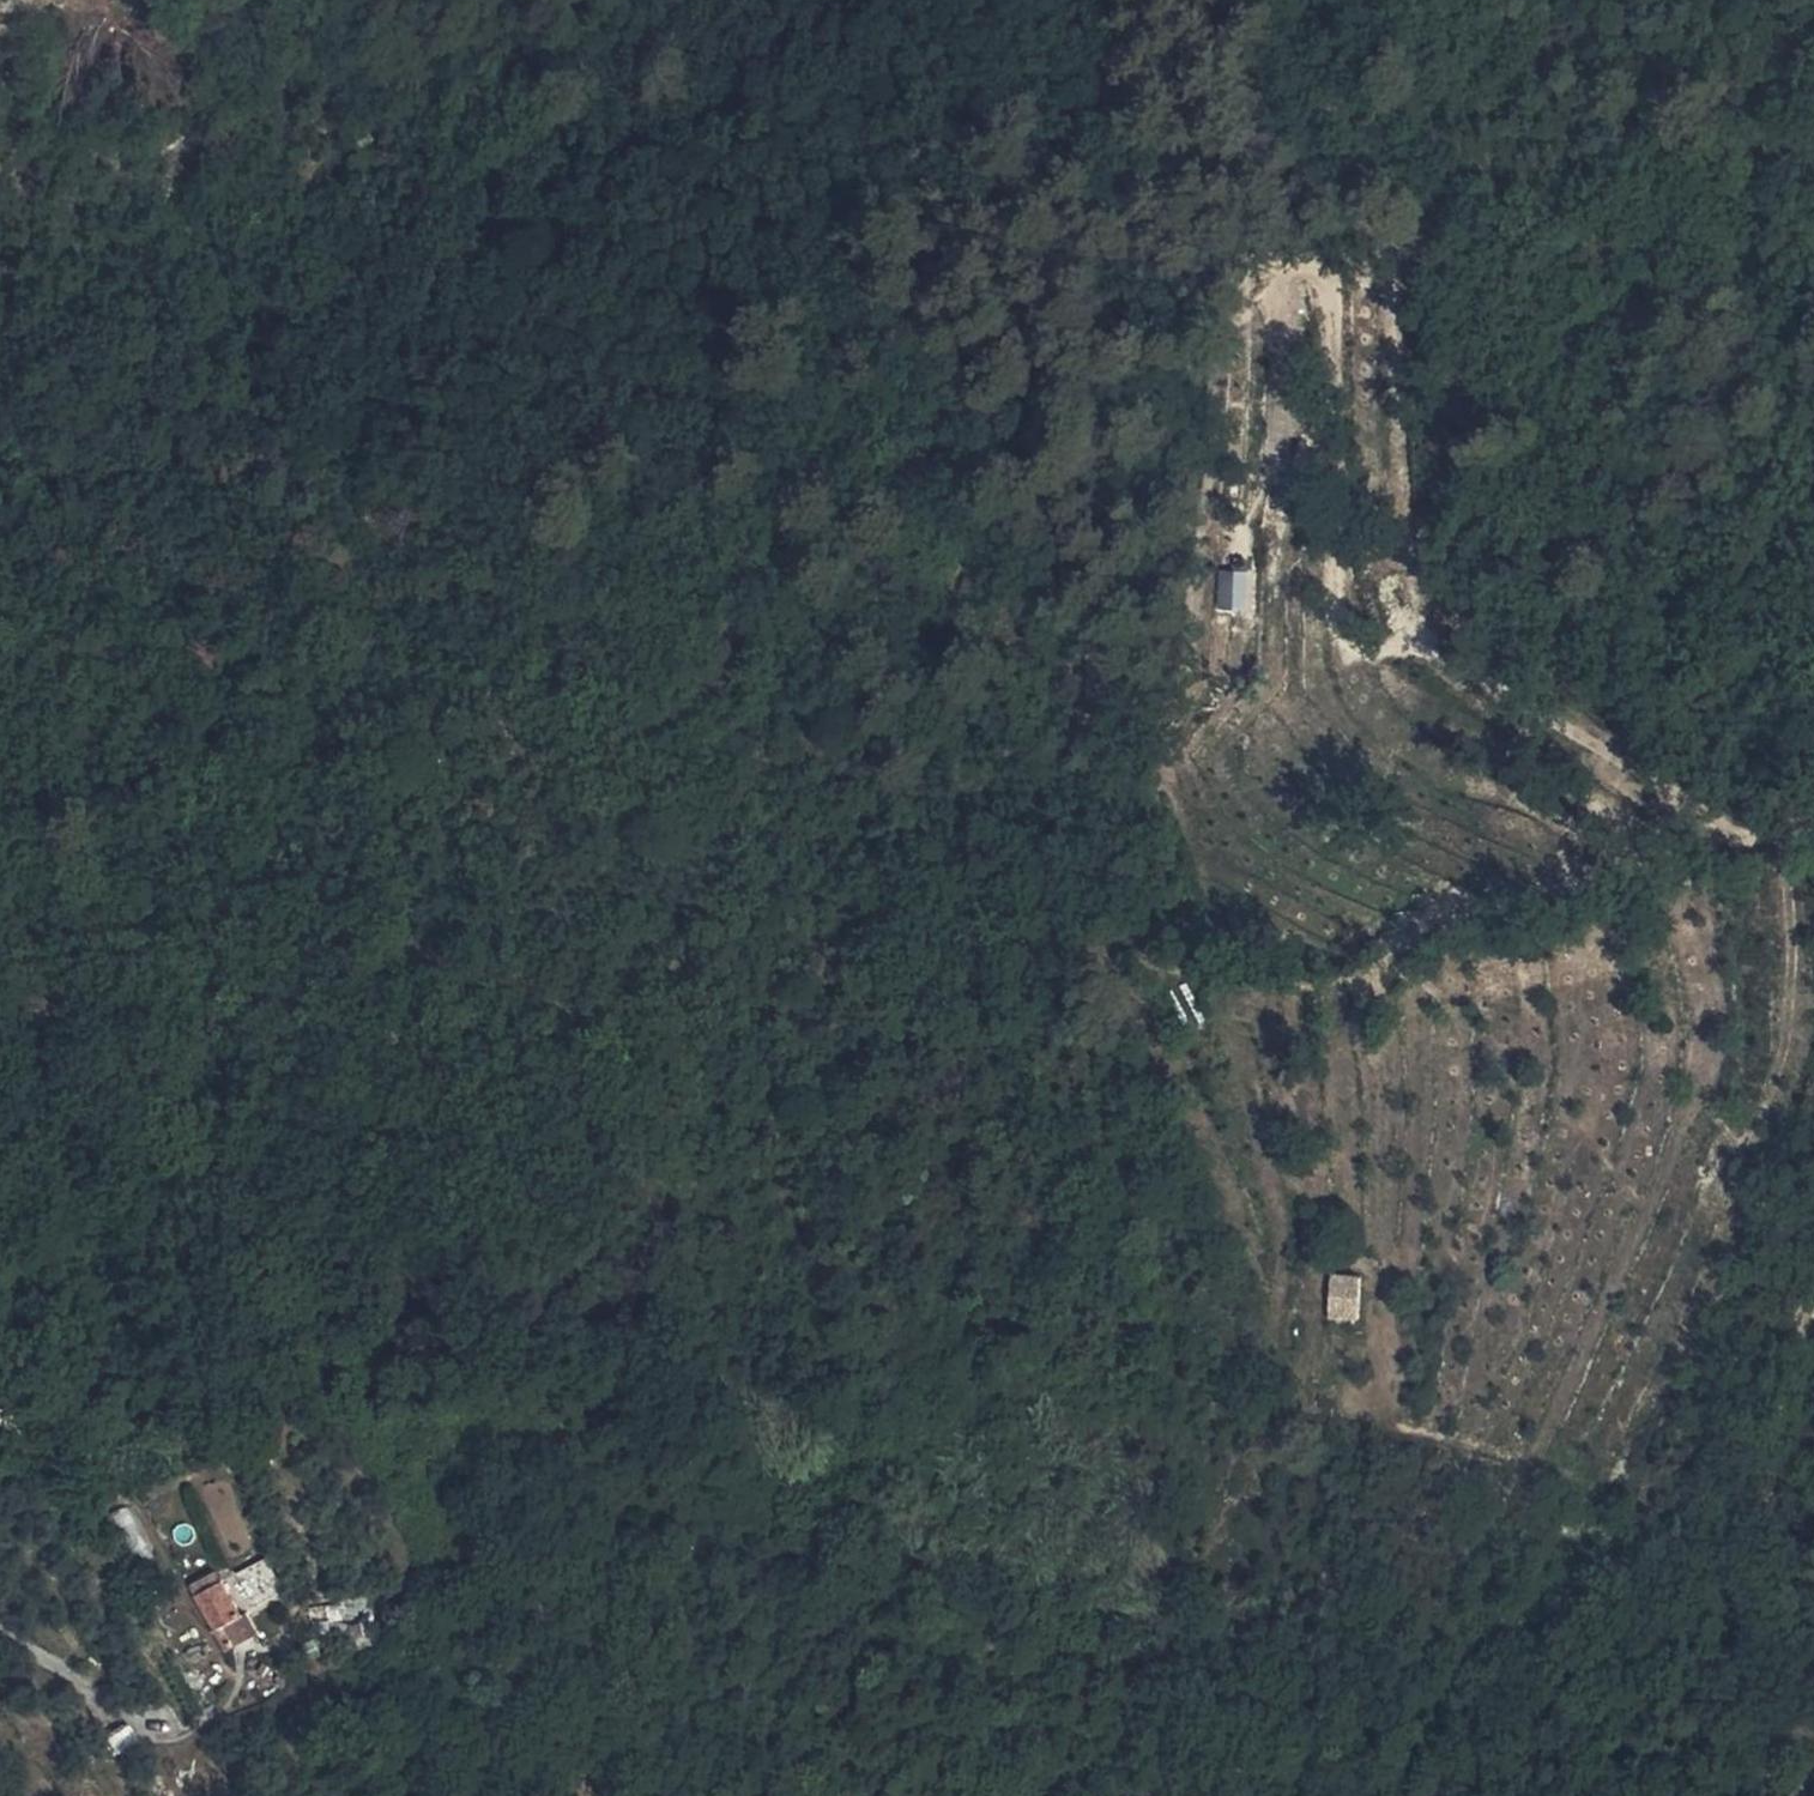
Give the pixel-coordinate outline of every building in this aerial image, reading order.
[(1357,1273),(1323,1274),(1326,1316),(1360,1315),(1357,1273)] [(270,1561),(239,1578),(257,1611),(288,1594),(270,1561)] [(247,1619),(228,1584),(199,1599),(229,1654),(231,1652),(263,1635),(252,1616),(247,1619)]
